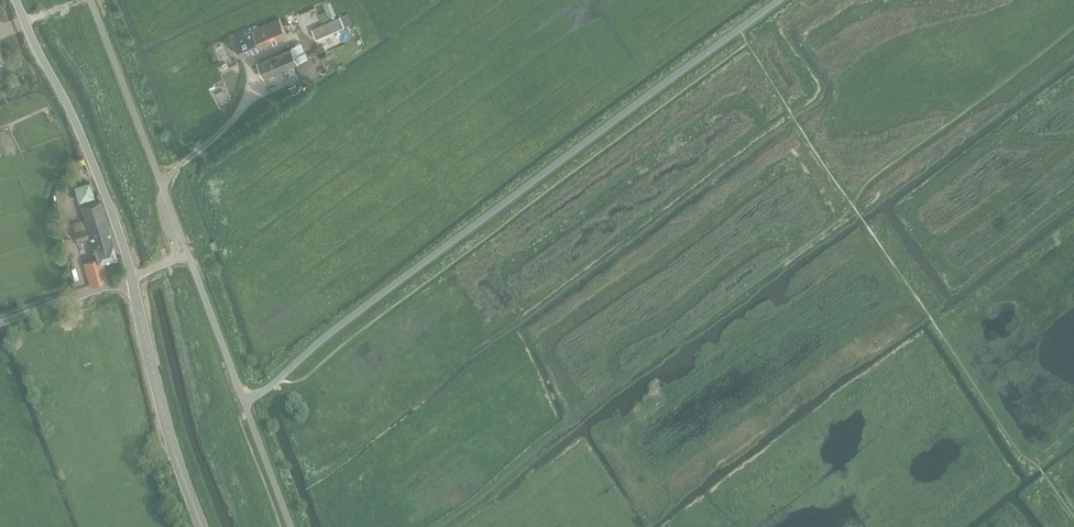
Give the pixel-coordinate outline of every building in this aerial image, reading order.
[(311,29),(316,39),(353,23),(348,13),(311,29)] [(261,48),(287,37),(279,18),(234,38),(238,48),(237,50),(239,54),(241,55),(242,56),(261,48)] [(257,62),(264,77),(308,58),(301,43),(257,62)] [(80,201),(96,195),(91,179),(75,185),(80,201)] [(83,262),(91,286),(107,280),(102,263),(99,264),(99,262),(117,258),(101,200),(81,206),(85,219),(72,223),(77,241),(90,236),(97,258),(83,262)]
